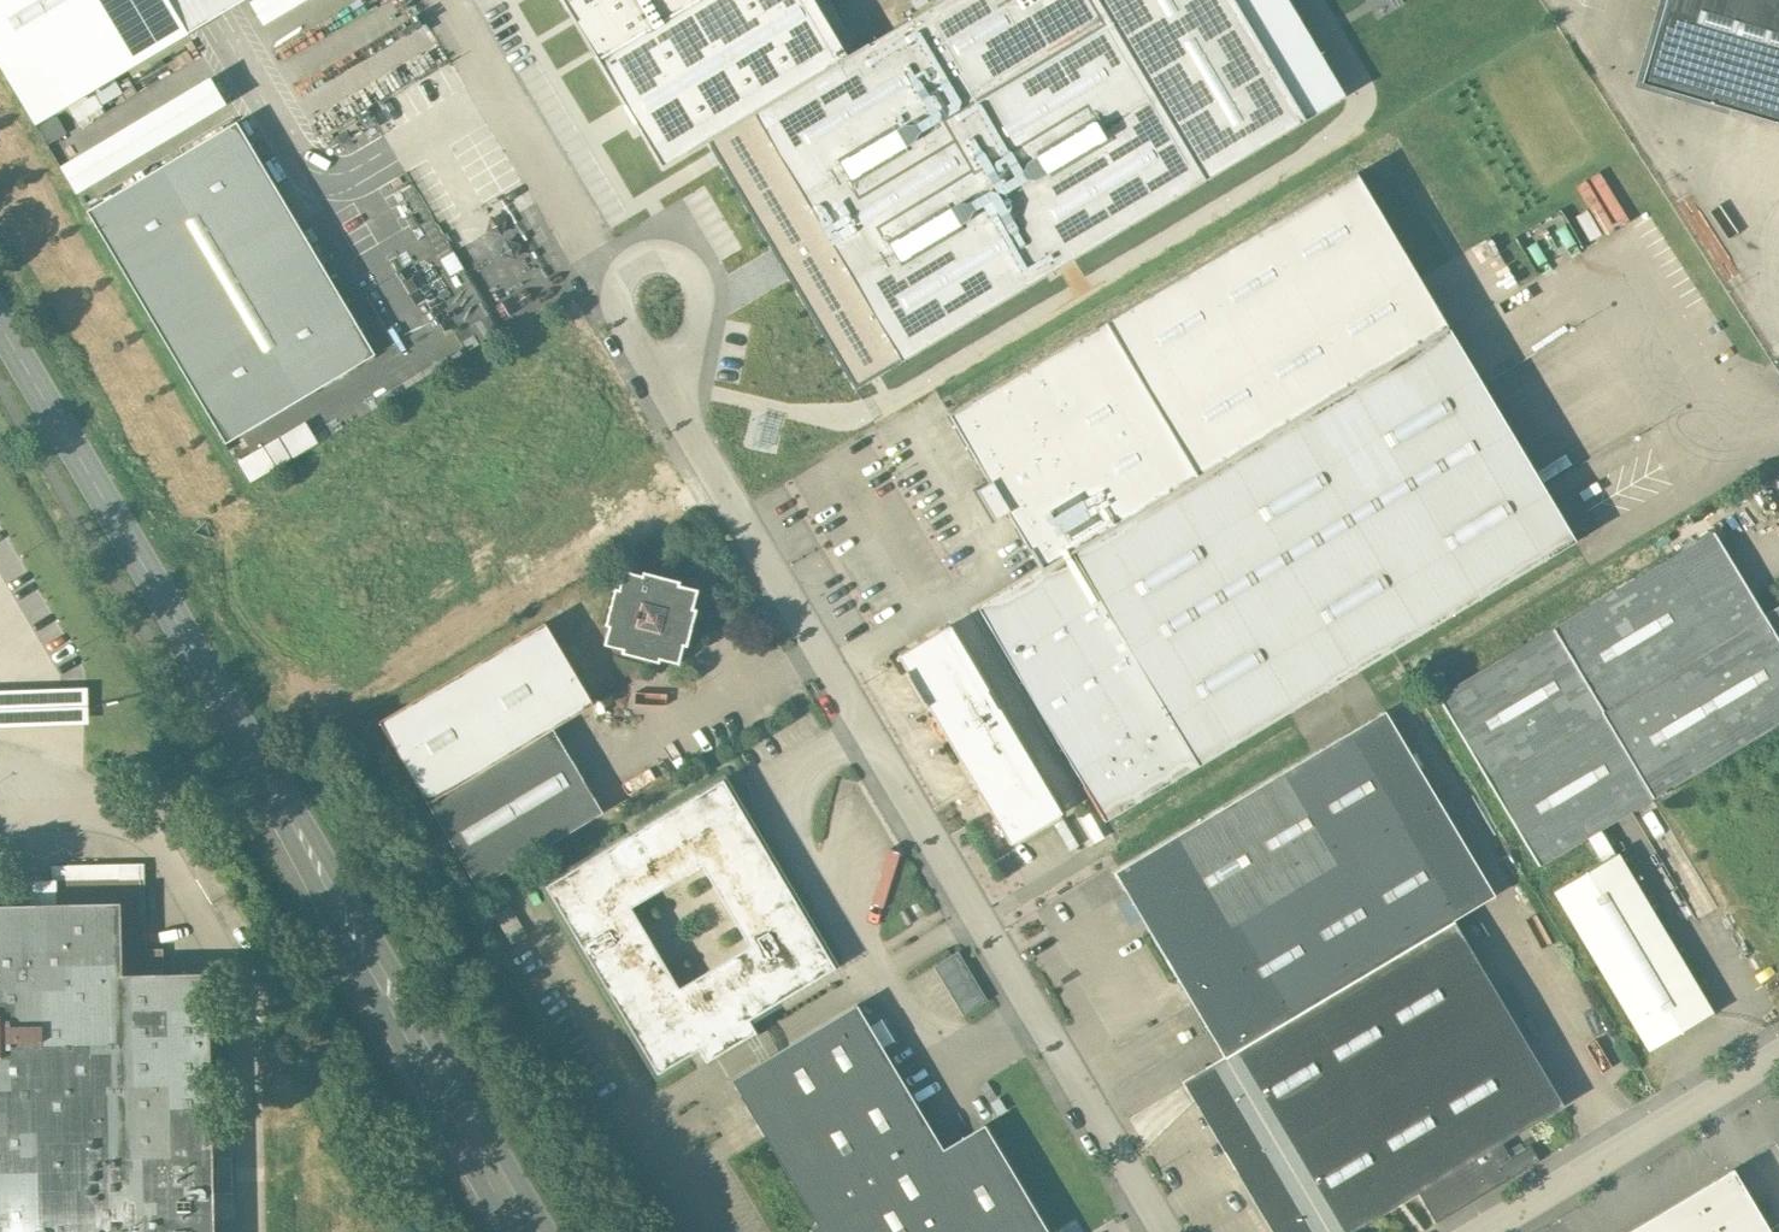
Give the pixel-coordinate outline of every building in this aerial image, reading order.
[(34,125),(215,18),(245,0),(0,0),(0,68),(34,125)] [(571,16),(575,23),(591,49),(595,55),(623,103),(641,134),(660,166),(707,139),(846,57),(813,0),(562,0),(571,16)] [(846,57),(707,139),(714,150),(721,162),(772,247),(781,262),(790,278),(855,388),(870,379),(875,376),(879,374),(1046,275),(1074,259),(1305,123),(1232,0),(942,0),(846,57)] [(1659,40),(1650,46),(1654,56),(1647,79),(1731,104),(1729,109),(1778,123),(1778,0),(1671,0),(1659,40)] [(227,106),(210,77),(59,166),(76,195),(227,106)] [(74,113),(86,138),(178,93),(170,77),(104,108),(100,100),(74,113)] [(374,350),(236,124),(87,213),(227,441),(374,350)] [(1450,329),(1356,173),(948,415),(1042,572),(1450,329)] [(502,223),(491,223),(491,251),(503,250),(502,223)] [(1042,572),(979,608),(1105,821),(1575,541),(1555,506),(1450,329),(1042,572)] [(238,457),(249,477),(315,439),(304,419),(238,457)] [(1575,494),(1555,506),(1575,541),(1596,529),(1575,494)] [(1668,560),(1717,643),(1764,615),(1714,532),(1668,560)] [(1437,696),(1539,866),(1587,837),(1600,829),(1659,794),(1660,797),(1667,793),(1665,790),(1778,723),(1778,641),(1764,615),(1717,643),(1668,560),(1437,696)] [(701,588),(623,567),(603,646),(682,666),(701,588)] [(1764,615),(1778,641),(1778,606),(1764,615)] [(544,622),(379,721),(428,803),(553,728),(593,704),(586,693),(544,622)] [(997,709),(986,690),(988,690),(950,625),(898,656),(914,682),(936,720),(933,722),(933,725),(941,740),(945,741),(947,739),(1010,844),(1061,813),(999,708),(997,709)] [(87,720),(85,683),(0,686),(0,723),(87,720)] [(1385,711),(1115,872),(1225,1057),(1183,1082),(1184,1082),(1454,920),(1495,896),(1385,711)] [(553,728),(428,803),(478,887),(603,812),(553,728)] [(747,1019),(835,968),(723,780),(544,885),(656,1075),(699,1049),(705,1061),(755,1032),(747,1019)] [(1615,854),(1600,829),(1587,837),(1602,862),(1615,854)] [(1713,1014),(1642,895),(1617,853),(1615,854),(1602,862),(1554,891),(1650,1052),(1713,1014)] [(144,878),(52,880),(53,904),(120,903),(145,902),(144,878)] [(145,902),(120,903),(122,975),(164,974),(163,949),(146,949),(145,902)] [(0,905),(0,1231),(214,1231),(209,973),(164,974),(122,975),(120,903),(53,904),(0,905)] [(510,903),(494,912),(509,941),(526,932),(510,903)] [(1184,1082),(1273,1231),(1351,1231),(1371,1220),(1418,1192),(1502,1142),(1564,1106),(1454,920),(1184,1082)] [(986,996),(959,951),(934,966),(963,1015),(988,1000),(986,996)] [(817,1224),(809,1229),(815,1231),(1048,1231),(984,1124),(943,1149),(857,1005),(731,1079),(817,1224)] [(1502,1142),(1418,1192),(1436,1222),(1540,1161),(1530,1145),(1510,1157),(1502,1142)] [(1627,1231),(1770,1231),(1733,1169),(1627,1231)]
